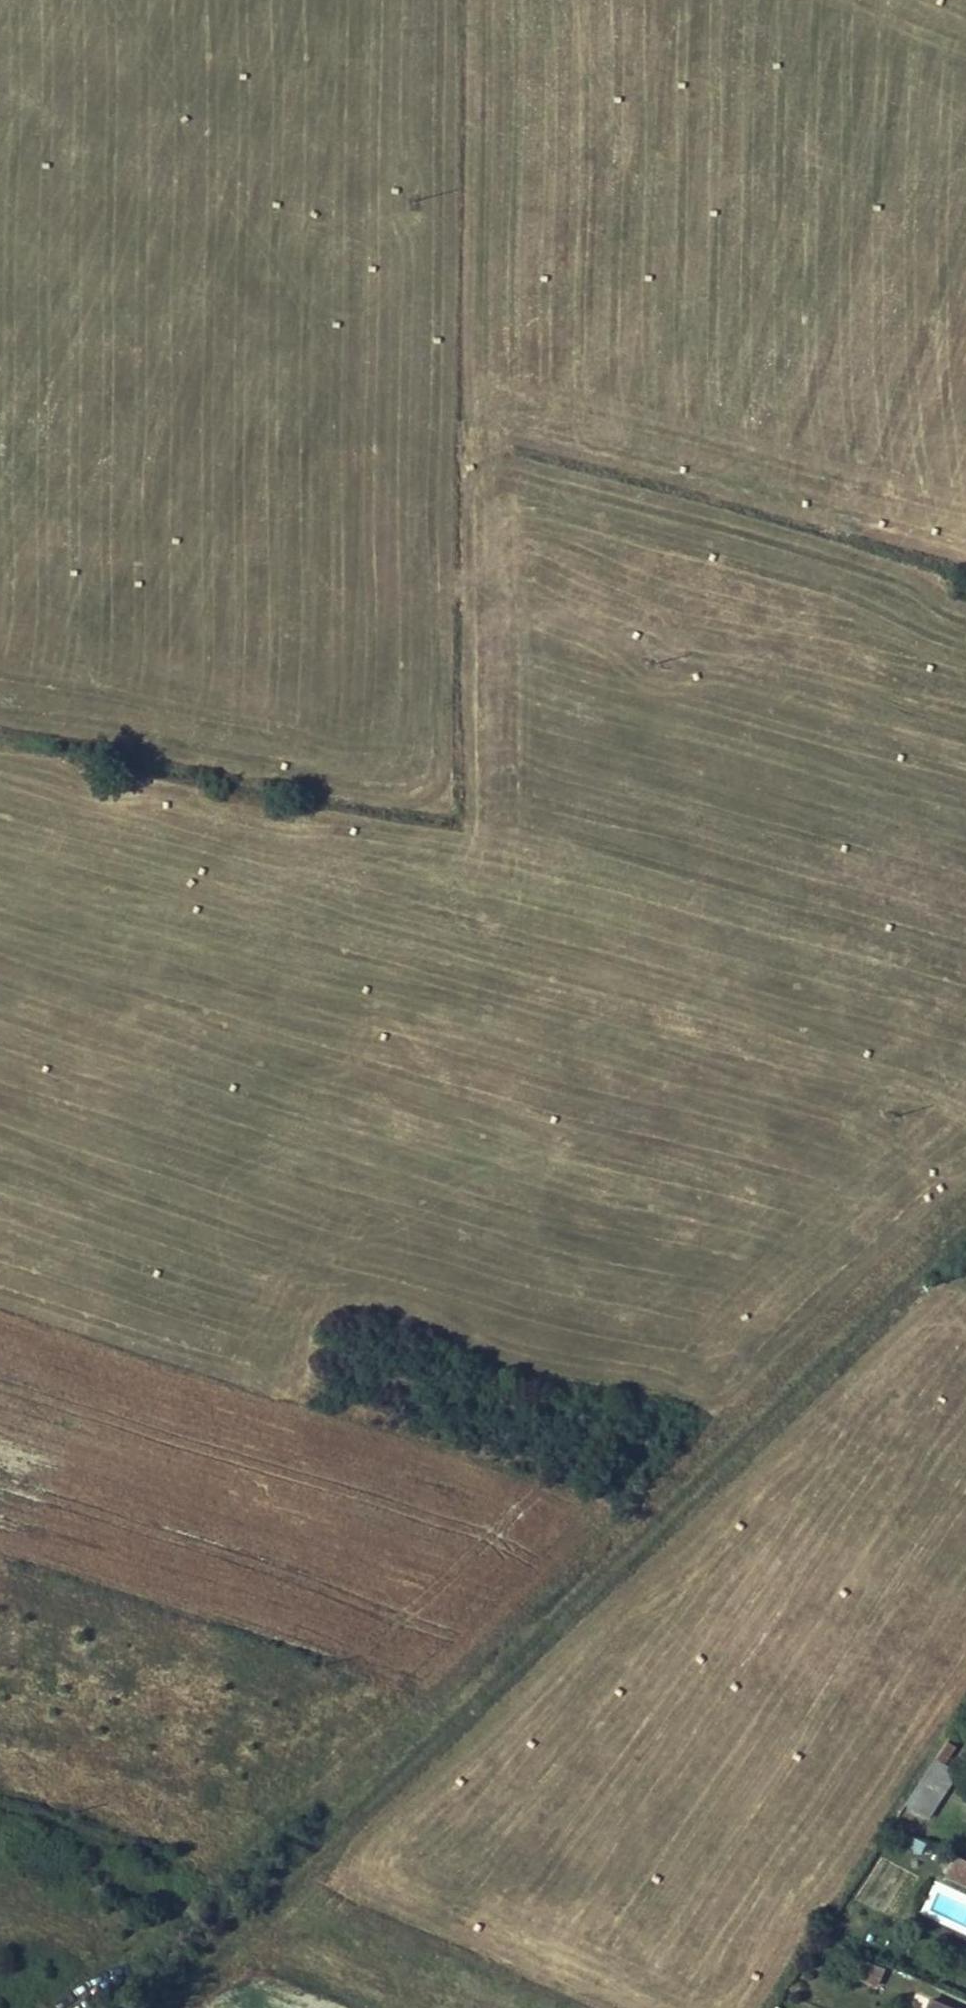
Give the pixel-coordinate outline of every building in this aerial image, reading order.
[(936,1758),(945,1764),(956,1747),(947,1741),(936,1758)] [(936,1758),(906,1805),(928,1819),(959,1773),(945,1764),(936,1758)] [(921,1853),(926,1843),(907,1833),(901,1844),(921,1853)] [(954,1855),(945,1875),(965,1884),(965,1861),(954,1855)] [(883,1968),(861,1959),(854,1976),(876,1985),(883,1968)]
